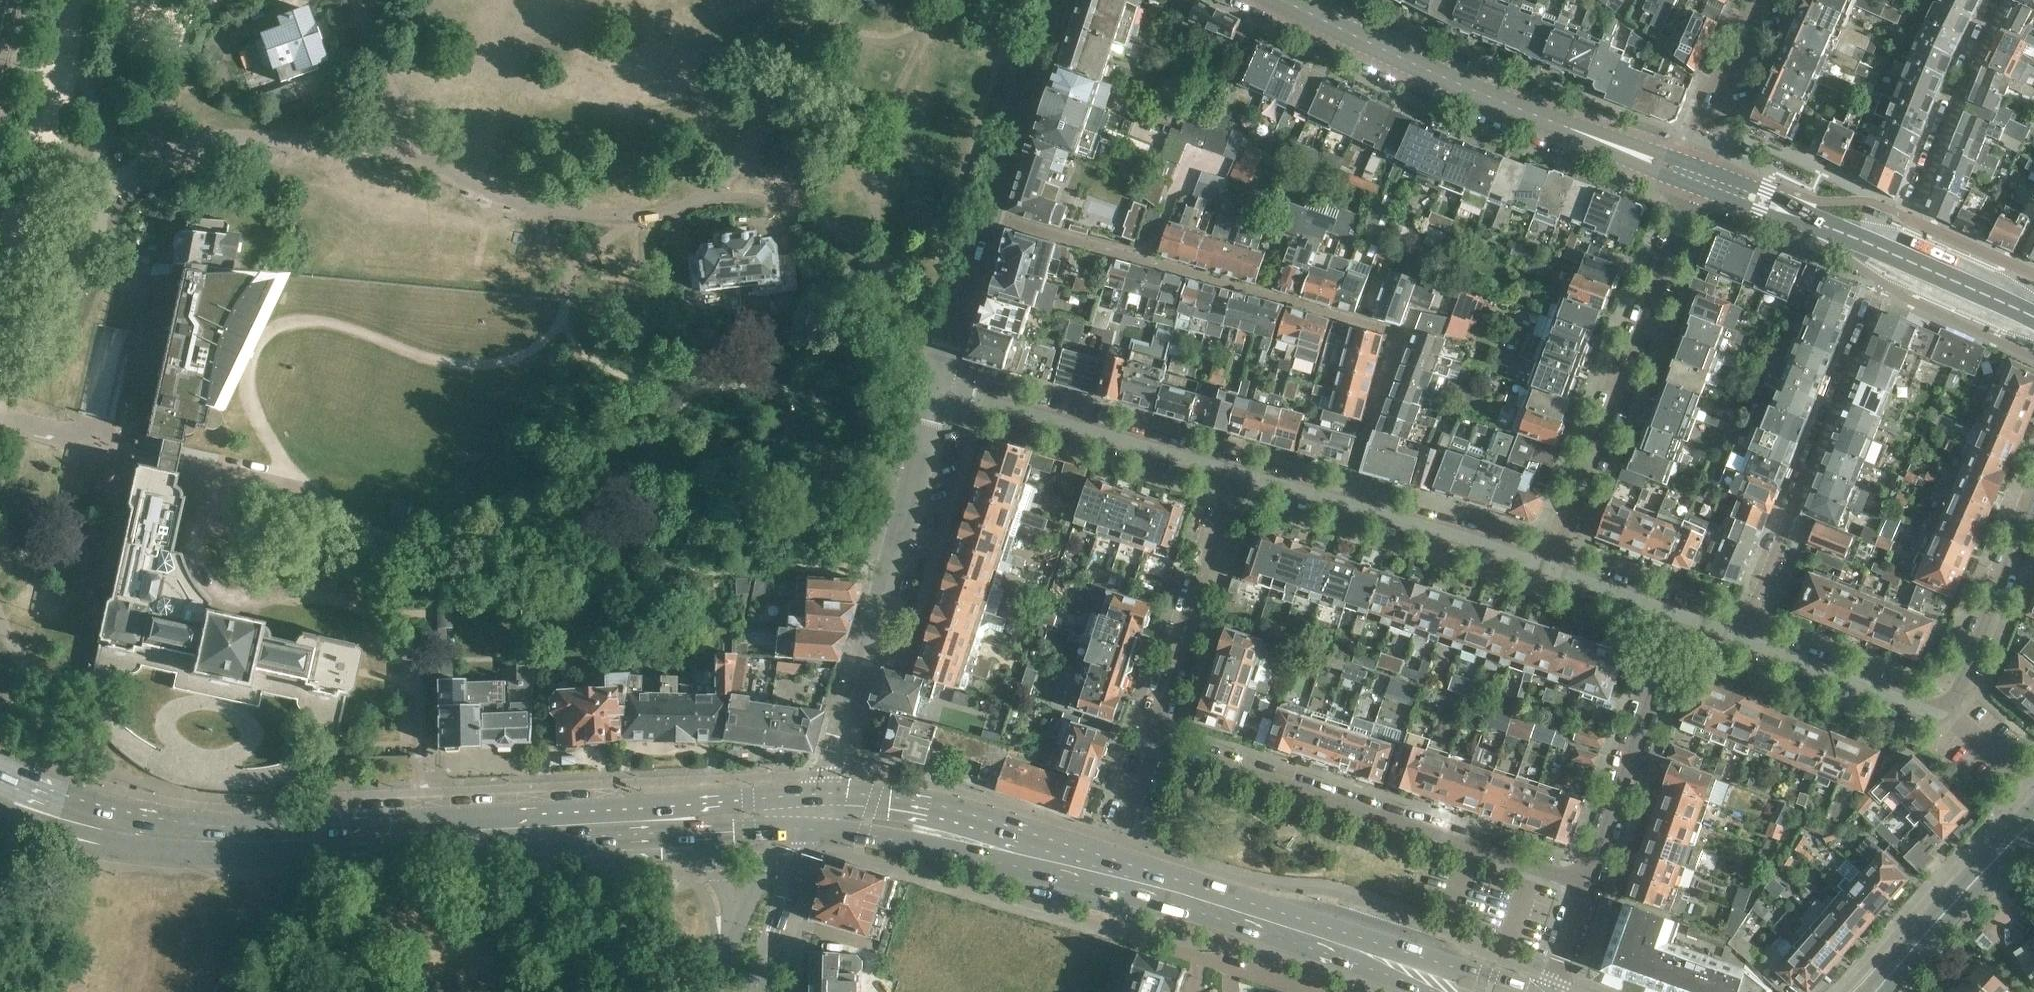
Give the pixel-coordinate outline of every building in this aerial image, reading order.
[(1072,25),(1116,42),(1128,46),(1141,7),(1129,2),(1129,1),(1126,0),(1082,0),(1080,5),(1079,5),(1072,25)] [(1169,13),(1208,30),(1232,40),(1232,39),(1246,45),(1250,37),(1236,31),(1239,21),(1215,9),(1213,9),(1212,9),(1212,7),(1205,4),(1202,4),(1201,4),(1201,2),(1199,1),(1196,5),(1184,0),(1175,0),(1169,13)] [(1415,6),(1415,9),(1424,13),(1426,12),(1429,13),(1435,0),(1407,0),(1406,2),(1415,6)] [(1429,13),(1437,17),(1438,20),(1446,24),(1449,23),(1452,24),(1462,0),(1435,0),(1429,13)] [(1452,24),(1460,28),(1461,31),(1469,34),(1472,32),(1474,33),(1487,0),(1462,0),(1452,24)] [(1474,33),(1481,36),(1483,41),(1493,44),(1497,43),(1512,4),(1513,0),(1487,0),(1474,33)] [(1497,43),(1505,46),(1506,49),(1515,53),(1520,50),(1520,51),(1535,13),(1534,13),(1532,17),(1521,12),(1522,8),(1525,1),(1523,0),(1513,0),(1512,4),(1497,43)] [(1600,6),(1592,0),(1583,24),(1591,28),(1600,6)] [(1650,25),(1662,30),(1676,0),(1661,0),(1650,25)] [(1839,39),(1873,54),(1878,42),(1845,27),(1850,16),(1842,14),(1811,0),(1806,0),(1797,20),(1839,39)] [(1842,14),(1850,16),(1854,6),(1894,23),(1897,24),(1902,13),(1872,0),(1811,0),(1842,14)] [(1934,2),(1971,17),(1980,0),(1935,0),(1934,2)] [(2003,26),(2000,31),(2022,41),(2033,18),(2033,0),(2016,0),(2003,26)] [(1934,2),(1925,21),(1962,37),(1971,17),(1934,2)] [(1535,13),(1520,51),(1528,54),(1530,59),(1538,61),(1540,59),(1542,60),(1542,59),(1543,60),(1557,22),(1559,18),(1545,13),(1544,7),(1538,4),(1535,13)] [(1674,31),(1685,36),(1707,46),(1717,23),(1685,7),(1674,31)] [(275,67),(276,69),(281,82),(317,69),(315,64),(324,61),(318,42),(313,27),(312,27),(306,8),(278,18),(279,21),(280,20),(283,27),(281,27),(282,28),(261,34),(263,38),(254,41),(264,67),(272,64),(273,67),(275,67)] [(1897,24),(1894,23),(1889,34),(1898,38),(1908,15),(1902,12),(1902,13),(1897,24)] [(1557,22),(1543,60),(1549,62),(1549,63),(1551,64),(1552,67),(1560,70),(1563,69),(1564,69),(1565,69),(1580,31),(1571,28),(1574,20),(1573,19),(1564,16),(1561,23),(1557,22)] [(1612,16),(1604,33),(1612,36),(1618,21),(1612,16)] [(1797,20),(1787,42),(1823,58),(1875,81),(1879,72),(1860,64),(1861,61),(1835,49),(1839,39),(1797,20)] [(1917,37),(1915,40),(1952,57),(1962,37),(1925,21),(1917,37)] [(1066,47),(1059,66),(1103,82),(1116,42),(1072,25),(1065,47),(1066,47)] [(1912,30),(1903,26),(1900,33),(1909,37),(1912,30)] [(1650,53),(1652,46),(1632,30),(1627,44),(1650,53)] [(1572,73),(1575,74),(1576,76),(1583,79),(1585,78),(1587,78),(1602,41),(1580,31),(1565,69),(1572,72),(1572,73)] [(1992,48),(2033,68),(2033,57),(2024,52),(2028,44),(2022,41),(2000,31),(1992,48)] [(1624,50),(1613,45),(1611,44),(1614,37),(1612,36),(1604,33),(1602,41),(1587,78),(1596,82),(1595,86),(1597,90),(1608,95),(1622,56),(1624,50)] [(1685,36),(1676,56),(1689,66),(1696,71),(1707,46),(1685,36)] [(1907,60),(1944,77),(1952,57),(1915,40),(1907,60)] [(1245,69),(1238,84),(1250,89),(1252,86),(1266,92),(1272,80),(1284,54),(1281,53),(1280,51),(1273,47),(1270,49),(1268,47),(1258,42),(1245,69)] [(1787,42),(1777,64),(1813,79),(1823,58),(1787,42)] [(1984,65),(2011,77),(2015,69),(2033,77),(2033,68),(1992,48),(1984,65)] [(1272,80),(1266,92),(1266,93),(1257,112),(1264,116),(1269,106),(1273,102),(1285,108),(1288,103),(1289,100),(1305,67),(1304,66),(1303,63),(1296,60),(1293,61),(1284,57),(1285,55),(1284,54),(1272,80)] [(1644,69),(1630,107),(1631,108),(1631,109),(1641,112),(1642,112),(1643,112),(1643,113),(1652,116),(1672,61),(1663,55),(1656,73),(1644,69)] [(1613,80),(1608,95),(1606,98),(1609,99),(1608,100),(1611,101),(1611,100),(1617,103),(1628,107),(1629,107),(1630,107),(1644,69),(1634,65),(1636,61),(1622,56),(1613,80)] [(1907,60),(1899,80),(1936,97),(1944,77),(1907,60)] [(1672,61),(1652,116),(1670,123),(1678,120),(1683,107),(1682,107),(1688,90),(1693,77),(1672,61)] [(1771,79),(1762,98),(1778,104),(1781,98),(1788,101),(1791,95),(1803,101),(1807,93),(1810,95),(1817,81),(1813,79),(1777,64),(1770,78),(1771,79)] [(1983,67),(1977,82),(2006,96),(2009,87),(2021,92),(2025,84),(2013,78),(2011,78),(2011,77),(1984,65),(1983,67)] [(1054,80),(1051,90),(1094,106),(1095,106),(1105,110),(1114,86),(1103,82),(1059,66),(1054,80)] [(1289,100),(1288,103),(1297,107),(1295,112),(1308,118),(1310,113),(1312,110),(1327,76),(1326,76),(1325,73),(1318,70),(1316,71),(1305,67),(1289,100)] [(1310,113),(1308,118),(1317,122),(1330,128),(1331,125),(1334,120),(1350,87),(1348,86),(1348,83),(1341,80),(1340,79),(1337,81),(1327,76),(1312,110),(1310,113)] [(1899,80),(1892,100),(1928,117),(1936,97),(1899,80)] [(1977,82),(1967,107),(1994,121),(2006,126),(2003,132),(2024,143),(2027,137),(2031,129),(2011,119),(2014,111),(2001,105),(2004,96),(2005,97),(2006,96),(1977,82)] [(1888,88),(1877,83),(1874,91),(1885,95),(1888,88)] [(1350,87),(1334,120),(1331,125),(1342,130),(1344,127),(1355,132),(1372,98),(1371,95),(1361,91),(1357,93),(1350,89),(1351,87),(1350,87)] [(1051,90),(1043,114),(1086,130),(1094,106),(1051,90)] [(1778,104),(1762,98),(1753,120),(1793,140),(1801,124),(1798,123),(1802,115),(1801,114),(1806,103),(1803,101),(1791,95),(1788,101),(1781,98),(1778,104)] [(1873,114),(1884,120),(1920,138),(1928,117),(1892,100),(1881,95),(1873,114)] [(1355,132),(1353,137),(1363,142),(1365,139),(1376,144),(1375,148),(1392,111),(1391,111),(1391,108),(1383,104),(1380,105),(1371,101),(1372,100),(1372,98),(1355,132)] [(1967,107),(1957,131),(1985,142),(1988,135),(2000,140),(2003,132),(2006,126),(1994,121),(1967,107)] [(1292,112),(1285,109),(1280,121),(1287,124),(1292,112)] [(1811,148),(1819,152),(1842,164),(1849,146),(1854,137),(1855,133),(1863,115),(1855,112),(1850,110),(1844,123),(1834,119),(1832,123),(1824,119),(1820,128),(1811,148)] [(1392,111),(1375,148),(1385,152),(1387,149),(1399,154),(1414,121),(1413,121),(1413,118),(1405,114),(1402,115),(1392,111)] [(1035,139),(1070,153),(1077,155),(1089,160),(1099,134),(1086,130),(1043,114),(1035,139)] [(1169,135),(1197,145),(1209,150),(1219,126),(1188,114),(1181,130),(1172,127),(1169,135)] [(1816,115),(1812,124),(1820,128),(1824,119),(1816,115)] [(1867,135),(1876,140),(1912,158),(1920,138),(1884,120),(1879,131),(1871,127),(1867,135)] [(1399,154),(1397,158),(1407,162),(1405,168),(1417,173),(1419,169),(1420,169),(1437,131),(1435,130),(1435,127),(1426,124),(1423,125),(1414,121),(1399,154)] [(1242,138),(1244,134),(1231,129),(1230,131),(1225,144),(1233,148),(1237,150),(1239,145),(1242,138)] [(1437,131),(1420,169),(1434,175),(1431,181),(1440,185),(1443,179),(1458,141),(1451,138),(1449,132),(1441,129),(1438,131),(1437,131)] [(1957,131),(1950,149),(1997,167),(2000,160),(1987,154),(1989,148),(1983,145),(1985,142),(1957,131)] [(1251,137),(1244,134),(1242,138),(1239,145),(1247,148),(1251,137)] [(1161,155),(1183,162),(1189,143),(1168,135),(1161,155)] [(1869,156),(1869,157),(1905,176),(1912,158),(1876,140),(1873,147),(1854,137),(1849,146),(1869,156)] [(1027,161),(1010,212),(1030,219),(1062,228),(1069,207),(1059,203),(1042,197),(1052,168),(1063,173),(1070,153),(1035,139),(1029,145),(1026,155),(1027,161)] [(1458,141),(1443,179),(1440,185),(1454,190),(1456,184),(1467,188),(1468,184),(1469,184),(1482,150),(1472,146),(1471,143),(1463,140),(1460,141),(1458,141)] [(1292,152),(1316,161),(1320,151),(1297,142),(1292,152)] [(1842,164),(1861,176),(1891,195),(1896,199),(1905,176),(1869,157),(1869,156),(1849,146),(1842,164)] [(1237,176),(1249,182),(1261,154),(1249,148),(1237,176)] [(1355,152),(1349,149),(1343,160),(1349,163),(1355,152)] [(1482,150),(1469,184),(1466,192),(1479,198),(1481,193),(1490,197),(1491,193),(1505,158),(1495,155),(1494,152),(1486,149),(1483,150),(1482,150)] [(1950,149),(1943,167),(1970,178),(1973,172),(1992,180),(1997,167),(1950,149)] [(1337,168),(1341,159),(1321,151),(1317,161),(1337,168)] [(1382,157),(1373,153),(1366,168),(1375,172),(1382,157)] [(1505,158),(1491,193),(1490,197),(1488,201),(1501,206),(1493,226),(1502,230),(1511,208),(1512,205),(1527,166),(1527,165),(1526,167),(1517,163),(1516,160),(1509,158),(1506,159),(1505,158)] [(2033,173),(2033,162),(2033,161),(2029,159),(2024,168),(2033,173)] [(1155,176),(1148,173),(1141,196),(1157,208),(1161,195),(1166,197),(1177,165),(1161,160),(1155,176)] [(1527,166),(1512,205),(1511,208),(1525,213),(1527,208),(1536,212),(1551,172),(1550,173),(1543,171),(1541,167),(1532,163),(1527,166)] [(1402,168),(1395,164),(1390,177),(1397,180),(1402,168)] [(1943,167),(1936,185),(1963,195),(1970,178),(1943,167)] [(1202,171),(1198,183),(1221,191),(1225,180),(1205,172),(1202,171)] [(1340,171),(1336,181),(1372,195),(1376,185),(1340,171)] [(1551,172),(1536,212),(1534,217),(1556,226),(1561,214),(1574,181),(1564,177),(1563,174),(1556,171),(1553,173),(1551,172)] [(1574,181),(1561,214),(1573,219),(1572,223),(1583,227),(1598,190),(1587,186),(1586,182),(1579,180),(1576,181),(1574,181)] [(1198,183),(1193,195),(1199,196),(1207,199),(1218,202),(1221,191),(1198,183)] [(2017,191),(2033,201),(2033,190),(2021,183),(2017,191)] [(1963,195),(1936,185),(1925,210),(1952,222),(1963,195)] [(1963,208),(1955,223),(1981,236),(1990,220),(1979,215),(1989,196),(1988,196),(1973,188),(1963,208)] [(1598,190),(1583,227),(1585,223),(1597,228),(1596,231),(1607,236),(1621,199),(1611,195),(1610,192),(1602,189),(1599,190),(1598,190)] [(1990,190),(1988,196),(1989,196),(1993,198),(1996,193),(1990,190)] [(2016,191),(2014,195),(2018,197),(2016,201),(2026,206),(2022,214),(2031,218),(2033,220),(2033,201),(2017,191),(2016,191)] [(1234,202),(1246,206),(1248,199),(1236,195),(1234,202)] [(1187,226),(1176,260),(1193,264),(1207,233),(1207,232),(1197,229),(1200,218),(1207,199),(1199,196),(1195,208),(1187,226)] [(1621,199),(1607,236),(1608,233),(1621,238),(1619,242),(1622,243),(1630,246),(1642,216),(1644,212),(1642,206),(1638,204),(1638,205),(1634,204),(1634,201),(1625,198),(1623,199),(1621,199)] [(1135,236),(1145,202),(1134,199),(1124,232),(1135,236)] [(1291,202),(1282,225),(1279,233),(1293,237),(1302,240),(1303,237),(1321,244),(1322,244),(1326,231),(1333,233),(1338,219),(1291,202)] [(1392,209),(1389,208),(1376,204),(1370,220),(1382,224),(1386,226),(1392,209)] [(1992,234),(1989,240),(2015,251),(2026,228),(2031,218),(2006,205),(2001,215),(1992,234)] [(1170,221),(1158,255),(1176,260),(1187,226),(1195,208),(1191,207),(1188,214),(1184,213),(1180,224),(1170,221)] [(1207,233),(1193,264),(1210,269),(1227,214),(1220,212),(1212,234),(1207,233)] [(1227,214),(1210,269),(1225,274),(1235,242),(1227,239),(1234,216),(1227,214)] [(183,265),(206,267),(207,267),(231,270),(233,259),(234,259),(239,235),(226,234),(227,225),(225,220),(190,218),(187,221),(184,231),(179,231),(175,236),(172,246),(175,251),(173,264),(183,265)] [(1450,230),(1452,223),(1441,219),(1438,226),(1450,230)] [(1235,242),(1225,274),(1241,278),(1251,246),(1258,222),(1251,220),(1243,244),(1235,242)] [(1334,234),(1357,243),(1361,232),(1338,223),(1334,234)] [(1089,229),(1071,224),(1070,229),(1088,235),(1089,229)] [(733,228),(733,233),(733,237),(739,284),(757,282),(758,295),(767,294),(767,293),(796,290),(793,256),(774,258),(774,248),(768,241),(753,242),(753,234),(751,234),(750,226),(733,228)] [(1444,231),(1427,226),(1424,235),(1440,241),(1444,231)] [(1251,246),(1241,278),(1257,283),(1267,251),(1258,249),(1264,231),(1263,228),(1257,227),(1251,246)] [(1712,230),(1700,262),(1698,266),(1711,272),(1720,276),(1735,237),(1733,237),(1731,232),(1719,228),(1712,230)] [(2021,254),(2033,260),(2033,230),(2021,254)] [(1497,244),(1501,234),(1491,231),(1488,240),(1497,244)] [(1005,253),(1000,270),(1046,283),(1049,275),(1062,279),(1070,249),(1010,232),(1004,252),(1005,253)] [(1579,238),(1571,234),(1568,241),(1576,245),(1579,238)] [(1735,237),(1720,276),(1721,276),(1717,286),(1712,297),(1721,300),(1726,288),(1728,283),(1740,288),(1742,283),(1757,245),(1749,241),(1748,239),(1741,236),(1736,238),(1735,237)] [(689,256),(687,255),(689,274),(699,273),(701,292),(721,290),(720,285),(739,284),(733,237),(716,238),(714,238),(715,246),(700,248),(695,256),(696,256),(697,258),(689,259),(689,256)] [(1293,237),(1285,262),(1310,272),(1313,266),(1321,244),(1303,237),(1302,240),(1293,237)] [(1524,243),(1516,239),(1510,251),(1518,255),(1524,243)] [(1375,256),(1393,263),(1399,250),(1380,243),(1375,256)] [(1590,244),(1587,253),(1598,257),(1601,248),(1590,244)] [(1757,245),(1742,283),(1743,284),(1744,280),(1756,284),(1754,288),(1764,292),(1779,253),(1771,250),(1770,248),(1762,245),(1760,246),(1757,245)] [(1533,251),(1523,246),(1519,255),(1529,260),(1533,251)] [(1582,264),(1578,275),(1611,287),(1610,290),(1615,289),(1617,290),(1620,280),(1618,276),(1622,266),(1610,262),(1598,257),(1587,253),(1568,247),(1564,257),(1582,264)] [(1310,272),(1301,296),(1318,301),(1335,253),(1327,251),(1321,268),(1313,266),(1310,272)] [(1610,262),(1622,266),(1630,269),(1634,258),(1626,256),(1614,251),(1610,262)] [(1335,253),(1318,301),(1334,306),(1345,275),(1346,273),(1347,268),(1339,266),(1342,255),(1335,253)] [(1779,253),(1764,292),(1765,293),(1767,289),(1778,293),(1776,297),(1787,301),(1802,262),(1793,259),(1792,257),(1784,254),(1782,254),(1779,253)] [(1417,279),(1409,302),(1429,310),(1437,290),(1459,298),(1464,283),(1435,273),(1439,263),(1424,258),(1416,279),(1417,279)] [(1111,297),(1120,299),(1131,264),(1114,259),(1106,286),(1114,288),(1111,297)] [(1546,265),(1529,259),(1526,269),(1542,275),(1546,265)] [(1346,273),(1345,275),(1334,306),(1354,313),(1363,289),(1364,289),(1373,264),(1363,260),(1357,277),(1346,273)] [(1285,262),(1275,289),(1301,296),(1310,272),(1285,262)] [(1798,285),(1817,293),(1851,307),(1860,284),(1808,263),(1798,285)] [(1118,306),(1127,309),(1132,293),(1141,295),(1149,269),(1131,264),(1118,306)] [(183,265),(154,396),(145,436),(181,445),(183,436),(185,437),(187,437),(191,436),(194,434),(195,431),(206,434),(207,430),(213,431),(217,430),(221,427),(223,422),(223,417),(221,413),(217,410),(212,409),(213,407),(215,403),(216,400),(219,397),(222,394),(224,390),(225,386),(227,382),(228,374),(228,369),(227,365),(225,353),(225,348),(226,343),(227,338),(230,333),(233,329),(236,326),(240,323),(252,315),(256,312),(260,306),(263,302),(264,296),(264,293),(263,288),(262,285),(259,281),(254,278),(249,275),(242,274),(236,273),(227,273),(205,274),(206,267),(183,265)] [(1149,269),(1141,295),(1141,296),(1136,310),(1145,313),(1153,315),(1158,300),(1166,273),(1149,269)] [(1380,296),(1374,311),(1372,318),(1400,326),(1401,324),(1409,302),(1417,279),(1416,279),(1390,269),(1380,296)] [(991,296),(990,296),(1032,307),(1035,307),(1040,309),(1044,293),(1046,283),(1000,270),(999,271),(1001,271),(998,279),(997,279),(991,296)] [(812,272),(802,274),(803,286),(813,285),(812,272)] [(1154,313),(1163,315),(1166,303),(1176,305),(1183,278),(1166,273),(1158,300),(1154,313)] [(1558,294),(1568,297),(1567,299),(1600,311),(1601,311),(1605,310),(1608,301),(1607,298),(1610,290),(1611,287),(1578,275),(1576,274),(1576,275),(1572,273),(1569,282),(1563,280),(1558,294)] [(1087,293),(1090,282),(1075,277),(1071,289),(1087,293)] [(1717,286),(1693,277),(1689,288),(1697,291),(1712,297),(1717,286)] [(1175,326),(1176,326),(1190,330),(1203,283),(1187,279),(1186,283),(1178,313),(1175,326)] [(1203,283),(1190,330),(1191,328),(1198,330),(1197,332),(1205,334),(1218,287),(1203,283)] [(1218,287),(1205,334),(1220,338),(1224,325),(1233,292),(1218,287)] [(1484,297),(1466,290),(1455,318),(1455,321),(1471,327),(1484,297)] [(1687,312),(1688,314),(1721,327),(1726,315),(1730,316),(1734,306),(1733,305),(1721,300),(1712,297),(1697,291),(1693,301),(1690,302),(1689,302),(1685,311),(1687,312)] [(1233,292),(1224,325),(1232,327),(1225,350),(1233,352),(1235,346),(1248,296),(1233,292)] [(1817,293),(1807,316),(1842,331),(1851,307),(1817,293)] [(988,295),(977,327),(1022,340),(1022,339),(1032,342),(1035,332),(1025,329),(1032,307),(990,296),(988,295)] [(1553,303),(1548,315),(1592,332),(1596,330),(1598,323),(1597,320),(1600,311),(1567,299),(1568,297),(1565,297),(1561,295),(1558,304),(1553,303)] [(1248,296),(1235,346),(1233,352),(1242,354),(1248,332),(1255,334),(1264,300),(1248,296)] [(1797,312),(1801,302),(1795,299),(1791,309),(1797,312)] [(1264,300),(1255,334),(1263,336),(1254,364),(1264,367),(1272,339),(1283,306),(1264,300)] [(1113,310),(1098,306),(1092,325),(1105,329),(1107,329),(1113,310)] [(1117,312),(1124,313),(1128,315),(1130,310),(1127,309),(1118,306),(1117,312)] [(1289,344),(1284,360),(1293,362),(1295,353),(1296,353),(1299,346),(1308,313),(1287,307),(1277,340),(1289,344)] [(1790,309),(1788,317),(1798,321),(1801,314),(1790,309)] [(1421,310),(1414,329),(1447,338),(1455,318),(1421,310)] [(1545,326),(1540,338),(1587,356),(1591,347),(1588,342),(1592,332),(1548,315),(1534,311),(1531,319),(1537,321),(1536,323),(1545,326)] [(1787,315),(1780,311),(1776,321),(1783,324),(1787,315)] [(1884,312),(1875,334),(1922,356),(1928,359),(1938,336),(1893,315),(1884,312)] [(1143,328),(1146,319),(1128,315),(1124,313),(1122,322),(1143,328)] [(1296,353),(1303,355),(1305,348),(1320,353),(1330,320),(1308,313),(1299,346),(1296,353)] [(1683,338),(1717,351),(1723,353),(1728,339),(1735,342),(1738,334),(1724,328),(1721,327),(1688,314),(1688,315),(1690,315),(1686,324),(1684,326),(1681,333),(1682,336),(1682,337),(1683,338)] [(1069,320),(1056,316),(1052,329),(1065,333),(1069,320)] [(1807,316),(1798,338),(1833,352),(1842,331),(1807,316)] [(1465,341),(1471,327),(1455,321),(1449,334),(1465,341)] [(1130,361),(1120,401),(1191,421),(1198,394),(1199,394),(1161,383),(1164,371),(1176,327),(1157,323),(1151,347),(1134,342),(1130,361)] [(1083,327),(1070,324),(1065,342),(1078,346),(1083,327)] [(1102,335),(1104,329),(1090,325),(1088,332),(1102,335)] [(1379,358),(1385,336),(1350,326),(1347,338),(1338,335),(1338,334),(1330,332),(1327,342),(1344,348),(1379,358)] [(1022,340),(977,327),(967,358),(1048,381),(1050,374),(1057,350),(1051,348),(1034,342),(1032,342),(1031,342),(1028,341),(1022,339),(1022,340)] [(1107,360),(1109,355),(1115,331),(1107,329),(1105,329),(1098,357),(1064,348),(1060,361),(1061,361),(1056,383),(1098,395),(1107,360)] [(1414,329),(1408,346),(1440,358),(1461,365),(1463,359),(1442,352),(1447,338),(1414,329)] [(1938,336),(1928,359),(1965,375),(1973,378),(1985,350),(1942,330),(1939,337),(1938,336)] [(1759,342),(1771,346),(1774,337),(1763,333),(1759,342)] [(1537,362),(1541,364),(1575,377),(1578,369),(1583,366),(1587,356),(1540,338),(1528,334),(1519,356),(1537,362)] [(1741,344),(1744,336),(1738,334),(1735,342),(1741,344)] [(1875,334),(1866,357),(1913,378),(1922,356),(1875,334)] [(1051,348),(1053,340),(1036,335),(1034,342),(1051,348)] [(1785,358),(1789,361),(1824,375),(1833,352),(1798,338),(1794,336),(1790,345),(1785,358)] [(1676,360),(1675,360),(1709,372),(1718,376),(1723,364),(1737,369),(1740,360),(1717,351),(1683,338),(1680,348),(1678,348),(1674,357),(1676,360)] [(1169,353),(1172,354),(1183,357),(1185,349),(1171,345),(1169,353)] [(1408,346),(1401,363),(1434,375),(1437,365),(1459,371),(1461,365),(1440,358),(1408,346)] [(1781,348),(1775,346),(1772,353),(1778,356),(1781,348)] [(1379,358),(1344,348),(1339,368),(1373,379),(1379,358)] [(1997,353),(1988,349),(1985,357),(1993,361),(1997,353)] [(1763,355),(1754,351),(1750,362),(1760,366),(1763,355)] [(1107,360),(1098,395),(1120,401),(1130,361),(1109,355),(1107,360)] [(1198,361),(1183,356),(1179,372),(1194,377),(1198,361)] [(1785,371),(1780,384),(1815,398),(1824,375),(1789,361),(1774,356),(1770,365),(1785,371)] [(1333,359),(1325,357),(1323,364),(1331,366),(1333,359)] [(1866,357),(1857,379),(1892,395),(1904,400),(1913,378),(1866,357)] [(1487,369),(1497,373),(1501,362),(1491,358),(1487,369)] [(1982,358),(1978,374),(1995,378),(2000,363),(1982,358)] [(1282,359),(1279,369),(1290,372),(1293,362),(1284,360),(1283,359),(1282,359)] [(1668,371),(1664,380),(1701,394),(1706,381),(1717,386),(1717,384),(1729,388),(1731,381),(1709,372),(1675,360),(1672,369),(1668,371)] [(1401,363),(1395,380),(1428,390),(1439,394),(1443,385),(1445,379),(1434,375),(1401,363)] [(1998,385),(1999,385),(2033,400),(2033,374),(2008,363),(2004,374),(1999,372),(1994,383),(1998,384),(1998,385)] [(1224,385),(1228,368),(1213,364),(1209,381),(1224,385)] [(1331,366),(1323,364),(1320,374),(1328,377),(1331,366)] [(1541,364),(1533,386),(1567,399),(1570,391),(1574,390),(1576,382),(1575,377),(1541,364)] [(1373,379),(1339,368),(1333,389),(1368,399),(1373,379)] [(1212,398),(1204,425),(1229,432),(1236,404),(1242,380),(1243,375),(1228,370),(1223,388),(1221,388),(1218,399),(1212,398)] [(1277,374),(1271,372),(1268,382),(1274,383),(1277,374)] [(1254,401),(1244,436),(1260,441),(1273,393),(1263,390),(1265,381),(1260,379),(1257,388),(1254,401)] [(1857,379),(1848,401),(1883,417),(1899,424),(1908,402),(1892,396),(1892,395),(1857,379)] [(1242,380),(1229,432),(1244,436),(1254,401),(1246,398),(1250,383),(1242,380)] [(1300,384),(1288,380),(1284,397),(1296,400),(1300,384)] [(1395,380),(1389,397),(1421,408),(1425,398),(1444,404),(1446,396),(1439,394),(1428,390),(1395,380)] [(1662,398),(1659,405),(1692,417),(1730,431),(1732,424),(1695,409),(1696,407),(1701,394),(1664,380),(1660,392),(1662,398)] [(1336,413),(1348,416),(1362,420),(1368,399),(1333,389),(1315,384),(1312,394),(1330,399),(1327,410),(1336,413)] [(1780,384),(1771,406),(1806,420),(1815,398),(1780,384)] [(1990,406),(2027,423),(2033,407),(2033,400),(1999,385),(1994,396),(1989,393),(1984,404),(1990,406)] [(1515,405),(1519,406),(1526,409),(1562,422),(1565,413),(1567,413),(1570,405),(1569,400),(1567,399),(1533,386),(1532,387),(1534,388),(1530,400),(1519,396),(1515,405)] [(1273,393),(1260,441),(1274,445),(1284,409),(1283,409),(1286,401),(1282,400),(1284,396),(1273,393)] [(1198,394),(1191,421),(1204,425),(1212,398),(1198,394)] [(1515,405),(1518,398),(1507,394),(1505,401),(1515,405)] [(1389,397),(1382,414),(1414,425),(1433,431),(1437,419),(1419,413),(1421,408),(1389,397)] [(1936,409),(1944,412),(1945,413),(1948,404),(1940,400),(1936,409)] [(1848,401),(1839,424),(1874,440),(1879,428),(1900,436),(1904,426),(1883,417),(1848,401)] [(1747,423),(1762,429),(1797,443),(1806,420),(1771,406),(1771,407),(1762,404),(1756,402),(1747,423)] [(1654,418),(1651,427),(1684,439),(1688,441),(1692,430),(1688,428),(1692,417),(1659,405),(1658,404),(1657,406),(1655,407),(1652,416),(1654,418)] [(1510,431),(1519,433),(1538,440),(1555,446),(1558,437),(1562,436),(1565,427),(1563,423),(1562,423),(1562,422),(1526,409),(1519,406),(1513,425),(1500,420),(1498,427),(1510,431)] [(1975,425),(1980,428),(2018,444),(2027,423),(1990,406),(1985,418),(1979,415),(1975,425)] [(1284,409),(1274,445),(1295,451),(1304,415),(1284,409)] [(1324,458),(1334,423),(1336,413),(1327,410),(1324,409),(1321,419),(1323,419),(1321,426),(1307,422),(1299,451),(1324,458)] [(1336,413),(1334,423),(1324,458),(1349,465),(1357,436),(1341,432),(1343,425),(1346,426),(1348,416),(1336,413)] [(1382,414),(1376,430),(1377,430),(1402,437),(1402,438),(1409,440),(1427,446),(1430,439),(1433,431),(1414,425),(1382,414)] [(1935,433),(1939,425),(1930,422),(1927,429),(1935,433)] [(1419,458),(1412,485),(1432,491),(1446,454),(1457,427),(1446,423),(1436,450),(1422,444),(1417,457),(1419,458)] [(1738,444),(1753,451),(1788,466),(1797,443),(1762,429),(1747,423),(1738,444)] [(1478,424),(1475,431),(1485,435),(1488,427),(1478,424)] [(1839,424),(1830,446),(1865,462),(1874,440),(1839,424)] [(1638,447),(1637,448),(1671,461),(1673,462),(1687,466),(1691,455),(1678,450),(1682,439),(1684,440),(1684,439),(1651,427),(1648,426),(1647,428),(1644,430),(1642,437),(1643,439),(1640,448),(1638,447)] [(1966,446),(1971,449),(2009,465),(2018,444),(1980,428),(1976,438),(1970,436),(1966,446)] [(1376,430),(1372,444),(1371,444),(1363,472),(1411,486),(1411,485),(1412,485),(1419,458),(1417,457),(1398,452),(1402,438),(1402,437),(1377,430),(1376,430)] [(1495,432),(1488,450),(1496,454),(1506,457),(1513,437),(1495,432)] [(1505,467),(1490,509),(1510,515),(1525,475),(1528,468),(1531,459),(1538,440),(1519,433),(1506,467),(1505,467)] [(133,442),(132,445),(133,446),(132,450),(131,454),(130,454),(129,457),(131,458),(130,459),(131,461),(131,463),(132,464),(132,465),(134,466),(135,466),(136,467),(138,467),(175,475),(178,460),(180,451),(184,452),(185,448),(181,447),(181,445),(145,436),(142,436),(140,436),(138,437),(137,438),(135,439),(134,441),(134,442),(133,442)] [(1952,441),(1944,437),(1939,447),(1948,450),(1952,441)] [(1446,454),(1432,491),(1450,497),(1462,467),(1466,456),(1458,453),(1462,442),(1453,439),(1448,450),(1446,454)] [(1720,454),(1723,446),(1705,439),(1702,446),(1720,454)] [(1538,440),(1531,459),(1540,463),(1555,468),(1561,450),(1560,448),(1555,446),(1538,440)] [(984,469),(983,470),(1024,483),(1030,466),(1052,472),(1056,459),(1033,452),(992,441),(988,454),(987,455),(985,458),(984,457),(981,464),(982,465),(983,468),(984,469)] [(1728,468),(1732,470),(1744,474),(1747,475),(1779,489),(1788,466),(1753,451),(1738,444),(1728,468)] [(1830,446),(1821,469),(1856,484),(1861,472),(1870,476),(1874,465),(1865,462),(1830,446)] [(1967,458),(1962,470),(1999,486),(2009,465),(1971,449),(1966,446),(1961,456),(1967,458)] [(1466,456),(1450,497),(1468,502),(1483,462),(1486,453),(1470,447),(1466,456)] [(1632,462),(1629,470),(1663,483),(1667,473),(1672,474),(1676,463),(1671,461),(1637,448),(1637,449),(1634,449),(1630,459),(1632,462)] [(1479,472),(1468,502),(1486,508),(1502,469),(1489,464),(1491,458),(1494,459),(1496,454),(1488,450),(1486,454),(1483,462),(1479,472)] [(1708,464),(1718,467),(1721,458),(1712,454),(1708,464)] [(299,709),(302,710),(302,713),(309,719),(311,722),(313,725),(315,731),(315,736),(315,738),(314,742),(312,746),(309,750),(306,753),(303,755),(297,757),(287,760),(271,765),(264,766),(246,767),(246,769),(239,769),(241,790),(247,790),(247,793),(261,791),(272,788),(282,785),(293,781),(312,772),(320,767),(330,760),(340,716),(345,692),(348,692),(350,691),(351,690),(352,688),(360,653),(359,651),(359,649),(357,648),(355,648),(356,646),(301,633),(300,636),(298,636),(296,637),(295,638),(293,644),(267,639),(265,631),(263,629),(260,627),(261,625),(206,613),(208,605),(206,603),(207,602),(202,597),(201,598),(195,591),(197,590),(193,584),(191,585),(189,580),(186,576),(187,576),(184,570),(183,570),(180,562),(181,561),(179,555),(169,552),(181,499),(179,498),(179,495),(177,491),(175,489),(172,488),(175,475),(138,467),(136,467),(136,469),(134,470),(126,505),(128,506),(127,509),(129,509),(109,598),(107,598),(107,600),(105,601),(97,636),(98,638),(98,640),(98,641),(98,643),(84,705),(83,705),(83,707),(85,708),(93,721),(103,735),(107,740),(111,744),(119,751),(144,769),(146,767),(151,770),(161,751),(155,749),(156,747),(148,743),(142,739),(133,733),(126,728),(120,722),(117,720),(114,717),(109,710),(107,707),(106,703),(105,700),(105,698),(105,695),(107,691),(109,687),(115,681),(117,679),(121,677),(128,676),(128,673),(136,671),(138,669),(139,666),(174,673),(171,688),(258,706),(261,692),(295,699),(295,703),(296,706),(299,709)] [(1083,469),(1075,467),(1071,479),(1080,481),(1083,469)] [(1525,475),(1510,515),(1531,522),(1536,519),(1548,486),(1542,484),(1534,481),(1537,472),(1528,468),(1525,475)] [(1821,469),(1812,491),(1848,506),(1856,484),(1821,469)] [(978,486),(975,496),(1024,512),(1033,486),(1024,483),(983,470),(983,472),(982,471),(982,472),(979,474),(978,474),(976,481),(977,484),(977,485),(978,486)] [(1731,493),(1737,496),(1737,497),(1740,498),(1768,513),(1769,513),(1779,489),(1747,475),(1732,470),(1725,489),(1731,493)] [(1947,489),(1952,492),(1990,508),(1999,486),(1962,470),(1957,481),(1952,479),(1947,489)] [(1918,477),(1908,472),(1903,481),(1914,486),(1918,477)] [(1934,483),(1937,476),(1926,472),(1923,479),(1934,483)] [(1905,478),(1892,473),(1883,493),(1896,499),(1905,478)] [(1087,487),(1077,518),(1075,523),(1086,526),(1084,530),(1098,535),(1101,525),(1113,488),(1112,487),(1110,483),(1103,481),(1100,484),(1090,481),(1088,487),(1087,487)] [(1113,488),(1101,525),(1099,531),(1109,534),(1107,538),(1121,543),(1124,533),(1136,495),(1135,495),(1135,492),(1123,488),(1122,491),(1113,488)] [(1727,502),(1731,493),(1725,489),(1720,499),(1727,502)] [(1948,502),(1943,513),(1981,529),(1990,508),(1952,492),(1947,489),(1943,499),(1948,502)] [(1640,501),(1645,504),(1650,493),(1644,491),(1640,501)] [(1848,506),(1812,491),(1803,514),(1818,520),(1839,529),(1839,528),(1848,506)] [(1902,506),(1906,497),(1898,494),(1894,503),(1902,506)] [(1136,495),(1124,533),(1121,543),(1144,550),(1148,541),(1160,503),(1158,502),(1159,499),(1147,495),(1146,498),(1136,495)] [(967,520),(967,521),(1007,535),(1019,539),(1024,524),(1044,531),(1048,520),(1024,512),(975,496),(972,506),(971,505),(970,506),(968,508),(967,508),(964,516),(966,516),(966,518),(966,520),(967,520)] [(1612,496),(1610,502),(1598,536),(1609,540),(1611,543),(1618,546),(1621,544),(1623,545),(1636,511),(1623,506),(1625,501),(1612,496)] [(1715,510),(1731,517),(1732,517),(1763,530),(1769,513),(1768,513),(1740,498),(1735,509),(1718,502),(1715,510)] [(1658,519),(1645,553),(1655,557),(1656,560),(1664,562),(1667,561),(1667,562),(1681,528),(1684,521),(1671,516),(1668,509),(1673,507),(1674,503),(1666,499),(1663,507),(1658,519)] [(1160,503),(1148,541),(1146,546),(1155,549),(1154,554),(1169,558),(1176,560),(1180,548),(1172,546),(1184,511),(1182,510),(1180,506),(1173,504),(1170,506),(1160,503)] [(1637,506),(1636,511),(1623,545),(1632,549),(1633,552),(1641,554),(1644,553),(1645,553),(1658,519),(1644,514),(1645,509),(1637,506)] [(1073,514),(1065,511),(1061,524),(1069,526),(1073,514)] [(1682,526),(1681,528),(1667,562),(1682,567),(1682,566),(1690,569),(1691,566),(1700,546),(1704,537),(1705,535),(1708,528),(1710,521),(1688,511),(1682,526)] [(1939,522),(1934,534),(1972,550),(1981,529),(1943,513),(1938,511),(1934,520),(1939,522)] [(1896,531),(1901,520),(1889,515),(1884,526),(1896,531)] [(1708,528),(1724,535),(1755,548),(1763,530),(1732,517),(1731,517),(1727,528),(1717,524),(1715,527),(1709,525),(1708,528)] [(1839,529),(1818,520),(1808,545),(1819,549),(1846,559),(1847,560),(1854,563),(1863,538),(1858,536),(1855,535),(1839,528),(1839,529)] [(961,537),(958,547),(1002,561),(1023,569),(1027,559),(1011,553),(1016,538),(1007,535),(967,521),(966,523),(965,522),(965,523),(962,525),(962,524),(959,533),(960,533),(961,535),(960,537),(961,537)] [(1858,536),(1863,538),(1874,542),(1878,532),(1863,526),(1858,536)] [(1710,550),(1717,553),(1748,565),(1755,548),(1724,535),(1708,528),(1705,535),(1704,537),(1714,541),(1710,550)] [(1930,543),(1925,555),(1963,572),(1972,550),(1934,534),(1928,532),(1925,541),(1930,543)] [(1254,552),(1248,570),(1245,579),(1250,580),(1249,581),(1259,584),(1271,588),(1287,541),(1284,540),(1282,537),(1275,534),(1271,536),(1260,533),(1257,542),(1255,542),(1252,551),(1254,552)] [(1889,551),(1893,542),(1878,535),(1874,545),(1889,551)] [(1287,541),(1271,588),(1286,593),(1288,589),(1296,592),(1298,592),(1299,587),(1298,587),(1310,549),(1300,546),(1298,542),(1292,540),(1288,542),(1287,541)] [(1298,592),(1296,592),(1295,596),(1310,601),(1312,597),(1320,600),(1322,600),(1323,595),(1322,594),(1334,557),(1324,553),(1325,550),(1313,546),(1312,549),(1310,549),(1298,587),(1299,587),(1298,592)] [(1704,572),(1709,574),(1741,584),(1748,565),(1717,553),(1710,550),(1700,546),(1694,561),(1707,566),(1704,572)] [(951,570),(950,572),(999,589),(1005,571),(1021,577),(1023,569),(1002,561),(958,547),(955,557),(954,556),(954,557),(951,559),(950,559),(948,567),(949,567),(951,570)] [(1846,559),(1819,549),(1815,559),(1843,570),(1847,560),(1846,559)] [(1920,565),(1917,574),(1915,577),(1951,593),(1960,571),(1962,572),(1963,572),(1925,555),(1919,552),(1914,563),(1920,565)] [(1322,600),(1320,600),(1319,604),(1334,609),(1335,605),(1345,608),(1346,607),(1347,603),(1346,603),(1359,564),(1347,561),(1349,558),(1337,554),(1336,557),(1334,557),(1322,594),(1323,595),(1322,600)] [(1072,558),(1063,555),(1059,568),(1068,571),(1072,558)] [(1347,603),(1346,607),(1360,612),(1353,632),(1362,635),(1367,618),(1382,572),(1372,569),(1370,564),(1363,562),(1359,564),(1346,603),(1347,603)] [(1068,571),(1059,568),(1058,573),(1066,576),(1068,571)] [(1382,572),(1367,618),(1381,623),(1391,626),(1393,620),(1392,620),(1405,580),(1394,576),(1393,572),(1386,570),(1383,573),(1382,572)] [(1895,573),(1886,570),(1882,577),(1891,581),(1895,573)] [(945,588),(941,598),(1007,620),(1011,611),(994,605),(999,589),(950,572),(949,574),(948,574),(946,576),(945,576),(942,584),(943,584),(944,587),(944,588),(945,588)] [(1111,573),(1108,582),(1112,584),(1125,588),(1128,578),(1111,573)] [(1813,618),(1823,621),(1838,582),(1839,577),(1829,573),(1827,578),(1814,573),(1799,609),(1814,616),(1813,618)] [(1896,589),(1902,577),(1895,574),(1889,586),(1896,589)] [(755,578),(751,598),(764,598),(765,577),(755,578)] [(794,600),(805,601),(855,604),(861,586),(857,579),(806,577),(795,577),(794,600)] [(1393,620),(1391,626),(1405,630),(1406,631),(1414,634),(1416,628),(1429,588),(1419,584),(1418,580),(1411,577),(1407,580),(1405,580),(1392,620),(1393,620)] [(1151,606),(1129,598),(1132,591),(1125,588),(1112,584),(1108,582),(1095,578),(1089,595),(1106,601),(1101,615),(1143,629),(1144,629),(1144,626),(1149,625),(1151,619),(1149,614),(1151,606)] [(719,590),(719,579),(708,579),(707,590),(719,590)] [(1229,591),(1230,592),(1237,594),(1241,581),(1233,579),(1229,591)] [(1838,582),(1823,621),(1846,630),(1861,591),(1864,586),(1853,582),(1851,587),(1838,582)] [(1416,628),(1414,634),(1413,638),(1428,644),(1429,639),(1439,642),(1441,636),(1440,636),(1453,596),(1442,593),(1441,588),(1435,586),(1430,588),(1429,588),(1416,628)] [(1861,591),(1846,630),(1870,639),(1884,600),(1872,596),(1875,590),(1864,586),(1861,591)] [(435,588),(437,628),(453,627),(451,587),(435,588)] [(1441,636),(1439,642),(1452,646),(1452,647),(1463,650),(1465,644),(1464,644),(1477,603),(1476,604),(1466,601),(1465,597),(1458,594),(1454,597),(1453,596),(1440,636),(1441,636)] [(1884,600),(1870,639),(1893,649),(1908,610),(1896,605),(1898,599),(1887,595),(1884,600)] [(933,623),(983,640),(987,627),(1003,633),(1007,620),(941,598),(938,608),(937,608),(934,610),(931,619),(932,619),(933,621),(932,622),(933,623)] [(787,616),(786,630),(845,635),(854,605),(855,605),(855,604),(805,601),(804,617),(802,617),(787,616)] [(1465,644),(1463,650),(1477,654),(1476,655),(1487,658),(1488,652),(1487,652),(1501,612),(1490,608),(1489,604),(1482,602),(1479,604),(1477,603),(1464,644),(1465,644)] [(1908,610),(1893,649),(1894,649),(1893,649),(1902,653),(1903,650),(1918,656),(1932,620),(1919,614),(1921,609),(1910,605),(1908,610)] [(1488,652),(1487,658),(1500,662),(1500,663),(1510,666),(1511,666),(1512,660),(1525,621),(1515,617),(1513,613),(1506,610),(1502,613),(1501,612),(1487,652),(1488,652)] [(538,626),(538,611),(523,611),(523,626),(538,626)] [(1073,619),(1049,612),(1046,622),(1070,630),(1073,619)] [(1084,635),(1094,638),(1135,651),(1135,649),(1139,648),(1142,641),(1139,636),(1142,629),(1143,629),(1101,615),(1092,612),(1084,635)] [(1512,660),(1511,666),(1524,670),(1524,671),(1534,674),(1535,674),(1536,668),(1535,668),(1549,628),(1548,628),(1547,629),(1538,625),(1537,621),(1529,619),(1525,621),(1512,660)] [(927,639),(928,639),(925,649),(969,664),(991,670),(994,661),(977,656),(983,640),(933,623),(932,625),(929,628),(928,627),(926,635),(926,636),(927,638),(927,639)] [(1536,668),(1535,674),(1548,679),(1558,682),(1560,676),(1559,676),(1573,637),(1562,633),(1561,629),(1554,626),(1550,629),(1549,628),(1535,668),(1536,668)] [(775,657),(792,658),(831,662),(837,662),(838,661),(837,660),(842,645),(843,645),(844,643),(843,642),(845,635),(786,630),(771,628),(770,643),(776,643),(775,657)] [(1221,651),(1220,653),(1264,667),(1271,645),(1228,630),(1225,639),(1220,641),(1219,647),(1221,651)] [(1074,632),(1072,639),(1083,643),(1086,636),(1074,632)] [(1560,676),(1558,682),(1571,686),(1570,688),(1581,692),(1596,645),(1586,642),(1585,637),(1578,635),(1574,637),(1573,637),(1559,676),(1560,676)] [(1094,638),(1087,661),(1127,675),(1127,674),(1128,672),(1132,670),(1134,664),(1132,659),(1135,651),(1094,638)] [(2019,702),(2033,685),(2033,643),(2032,641),(2018,658),(2019,659),(2010,670),(2012,673),(2000,686),(2019,702)] [(1596,645),(1581,692),(1597,698),(1595,704),(1615,710),(1618,702),(1608,698),(1614,682),(1615,682),(1625,655),(1610,649),(1609,646),(1601,643),(1597,646),(1596,645)] [(917,662),(914,669),(915,669),(916,672),(916,673),(915,676),(938,682),(966,690),(971,674),(988,679),(991,670),(969,664),(925,649),(921,659),(920,660),(917,662)] [(1401,674),(1406,660),(1381,652),(1378,661),(1377,666),(1401,674)] [(694,685),(694,693),(693,739),(710,740),(710,741),(720,741),(727,700),(728,700),(729,694),(736,654),(714,653),(713,685),(694,685)] [(1214,675),(1250,687),(1256,689),(1269,693),(1272,684),(1259,680),(1264,667),(1220,653),(1220,654),(1217,656),(1215,662),(1217,667),(1214,675)] [(1378,661),(1355,653),(1352,662),(1375,669),(1377,666),(1378,661)] [(1319,666),(1342,673),(1345,663),(1323,655),(1319,666)] [(439,682),(437,682),(440,745),(441,745),(444,749),(444,751),(459,751),(458,748),(461,744),(479,744),(479,743),(492,743),(496,746),(510,746),(513,743),(529,743),(530,712),(534,659),(529,660),(520,661),(515,661),(515,681),(507,681),(507,686),(508,702),(509,703),(509,712),(505,712),(503,680),(465,682),(465,679),(452,679),(451,661),(442,662),(442,663),(438,663),(439,682)] [(1416,679),(1424,682),(1431,662),(1423,660),(1416,679)] [(1087,661),(1083,674),(1082,676),(1077,674),(1077,672),(1075,670),(1073,669),(1071,668),(1069,667),(1067,667),(1065,668),(1062,669),(1061,671),(1060,672),(1060,674),(1059,677),(1074,682),(1086,687),(1121,697),(1121,696),(1120,696),(1122,688),(1127,686),(1130,678),(1127,675),(1087,661)] [(1355,667),(1345,664),(1341,676),(1352,679),(1355,667)] [(872,703),(875,708),(894,714),(894,713),(899,714),(900,711),(905,712),(904,713),(908,714),(908,713),(917,715),(918,711),(926,713),(928,705),(927,704),(929,697),(933,698),(938,682),(915,676),(904,673),(886,668),(879,690),(875,693),(872,703)] [(548,684),(548,693),(555,693),(549,699),(550,712),(556,718),(557,725),(556,725),(556,736),(557,736),(558,744),(560,743),(565,748),(564,750),(566,751),(566,749),(575,748),(576,750),(578,749),(577,748),(581,742),(582,742),(583,743),(591,743),(591,742),(614,741),(614,738),(620,738),(619,732),(628,676),(629,676),(629,675),(629,672),(603,674),(603,686),(555,689),(553,683),(548,684)] [(619,732),(620,738),(653,739),(653,740),(654,740),(654,695),(660,695),(660,692),(659,692),(640,692),(641,676),(629,675),(629,676),(628,676),(619,732)] [(1207,695),(1206,697),(1251,711),(1256,697),(1251,695),(1254,688),(1250,687),(1214,675),(1211,684),(1207,685),(1205,692),(1207,695)] [(654,695),(654,740),(693,740),(693,739),(694,693),(676,693),(676,676),(659,676),(659,692),(660,692),(660,695),(654,695)] [(1413,685),(1390,677),(1385,692),(1409,699),(1413,685)] [(1476,685),(1453,678),(1449,690),(1472,697),(1476,685)] [(1530,682),(1522,679),(1515,700),(1524,702),(1530,682)] [(1699,681),(1683,721),(1680,728),(1694,734),(1702,738),(1721,690),(1699,681)] [(1066,705),(1068,706),(1079,709),(1113,721),(1117,710),(1121,708),(1123,702),(1121,699),(1121,697),(1086,687),(1074,682),(1067,704),(1066,705)] [(1022,684),(1020,692),(1030,695),(1033,688),(1022,684)] [(1488,689),(1476,685),(1472,697),(1484,701),(1488,689)] [(2019,702),(2033,715),(2033,685),(2019,702)] [(1288,687),(1284,700),(1282,699),(1269,742),(1278,745),(1280,750),(1286,751),(1290,749),(1292,750),(1304,714),(1306,708),(1291,703),(1295,689),(1288,687)] [(1554,690),(1546,687),(1542,700),(1550,702),(1554,690)] [(1721,690),(1702,738),(1710,741),(1710,740),(1725,746),(1744,699),(1721,690)] [(726,709),(720,741),(769,747),(774,716),(749,712),(751,705),(746,704),(747,697),(729,694),(728,700),(727,700),(726,709)] [(1444,697),(1435,694),(1433,698),(1437,703),(1441,704),(1444,697)] [(1249,711),(1206,697),(1201,700),(1199,706),(1201,710),(1198,720),(1232,732),(1234,727),(1236,728),(1237,725),(1244,726),(1249,711)] [(1453,708),(1455,700),(1444,697),(1441,705),(1445,706),(1453,708)] [(1744,699),(1725,746),(1749,755),(1751,748),(1750,748),(1765,710),(1744,701),(1744,700),(1744,699)] [(1349,729),(1338,763),(1338,764),(1341,768),(1347,770),(1351,768),(1360,771),(1359,772),(1360,772),(1371,736),(1382,706),(1369,702),(1362,727),(1351,723),(1349,729)] [(1008,723),(1017,726),(1023,708),(1014,705),(1008,723)] [(774,716),(769,747),(810,753),(822,712),(816,711),(816,710),(797,707),(796,719),(774,716)] [(1271,718),(1273,709),(1268,707),(1265,717),(1271,718)] [(1488,711),(1478,707),(1475,718),(1485,721),(1488,711)] [(1558,710),(1549,707),(1544,719),(1553,722),(1558,710)] [(1304,714),(1292,750),(1292,751),(1293,749),(1301,752),(1304,756),(1309,758),(1313,755),(1315,756),(1328,715),(1306,708),(1304,714)] [(1750,748),(1751,748),(1772,756),(1787,718),(1765,710),(1750,748)] [(1503,716),(1489,711),(1486,721),(1499,726),(1503,716)] [(896,715),(884,755),(928,765),(933,748),(983,763),(979,776),(989,779),(987,784),(998,788),(997,791),(1010,753),(1009,752),(1011,747),(1003,744),(989,740),(939,726),(899,714),(894,713),(894,714),(896,715)] [(1106,744),(1109,735),(1081,725),(1084,719),(1066,713),(1063,721),(1065,722),(1057,744),(1101,758),(1102,757),(1106,754),(1108,748),(1106,744)] [(1328,715),(1315,756),(1317,757),(1319,761),(1324,763),(1329,761),(1338,763),(1349,729),(1343,727),(1345,720),(1328,715)] [(1272,720),(1265,718),(1261,730),(1268,732),(1272,720)] [(1787,718),(1772,756),(1795,765),(1809,727),(1787,718)] [(1520,721),(1511,719),(1508,728),(1517,731),(1520,721)] [(1371,736),(1360,772),(1362,773),(1363,776),(1370,779),(1375,777),(1383,780),(1398,732),(1375,724),(1371,736)] [(1543,729),(1534,726),(1532,734),(1541,737),(1543,729)] [(1606,736),(1577,727),(1573,740),(1601,749),(1606,736)] [(1809,727),(1795,765),(1807,770),(1804,776),(1815,781),(1817,774),(1831,736),(1809,727)] [(1003,744),(1005,736),(991,732),(989,740),(1003,744)] [(1561,733),(1556,732),(1552,744),(1564,749),(1567,742),(1561,733)] [(1831,736),(1817,774),(1815,781),(1829,786),(1832,780),(1839,783),(1855,743),(1832,734),(1831,736)] [(1402,747),(1391,782),(1413,789),(1427,750),(1402,741),(1400,747),(1402,747)] [(1855,743),(1839,783),(1865,793),(1876,766),(1873,764),(1878,752),(1855,743)] [(1057,744),(1050,766),(1092,780),(1093,778),(1097,777),(1099,770),(1097,767),(1100,758),(1101,758),(1057,744)] [(1669,757),(1692,765),(1693,763),(1697,755),(1698,754),(1695,753),(1695,754),(1673,746),(1669,757)] [(1600,755),(1575,747),(1571,760),(1589,765),(1596,767),(1600,755)] [(1427,750),(1413,789),(1436,797),(1449,757),(1427,750)] [(1471,764),(1458,804),(1480,811),(1493,771),(1481,767),(1485,755),(1475,752),(1471,764)] [(1010,753),(997,791),(1080,818),(1092,780),(1050,766),(1010,753)] [(1697,755),(1693,763),(1701,766),(1704,758),(1697,755)] [(1449,757),(1436,797),(1458,804),(1471,764),(1449,757)] [(1882,778),(1869,791),(1876,799),(1876,800),(1880,804),(1895,791),(1904,800),(1930,774),(1914,757),(1901,769),(1899,767),(1896,769),(1888,778),(1886,775),(1882,778)] [(1673,763),(1666,785),(1709,801),(1717,779),(1717,777),(1694,769),(1693,771),(1673,763)] [(1715,774),(1722,777),(1726,767),(1718,764),(1715,774)] [(1493,771),(1480,811),(1502,818),(1516,779),(1493,771)] [(1930,774),(1904,800),(1915,812),(1906,820),(1914,828),(1921,820),(1922,819),(1949,792),(1931,775),(1930,774)] [(1759,790),(1762,781),(1751,777),(1748,785),(1759,790)] [(1516,779),(1502,818),(1525,825),(1538,786),(1516,779)] [(1763,779),(1762,781),(1759,790),(1766,793),(1771,781),(1763,779)] [(1666,785),(1658,807),(1702,823),(1709,801),(1666,785)] [(1538,786),(1525,825),(1547,833),(1560,793),(1538,786)] [(1865,793),(1861,800),(1869,808),(1876,800),(1876,799),(1869,791),(1868,790),(1865,793)] [(1919,843),(1906,857),(1922,872),(1936,858),(1931,853),(1944,840),(1947,837),(1946,836),(1956,825),(1953,822),(1966,809),(1949,792),(1922,819),(1921,820),(1931,831),(1919,843)] [(1560,793),(1547,833),(1570,840),(1581,808),(1575,806),(1577,799),(1560,793)] [(1801,793),(1798,803),(1805,806),(1809,796),(1801,793)] [(1786,803),(1775,824),(1784,827),(1794,807),(1786,803)] [(1658,807),(1650,829),(1694,844),(1702,823),(1658,807)] [(1869,808),(1864,814),(1877,827),(1882,822),(1869,808)] [(1808,818),(1805,828),(1819,833),(1823,824),(1808,818)] [(1840,827),(1825,821),(1820,833),(1823,834),(1840,827)] [(1784,827),(1775,824),(1771,822),(1767,835),(1780,840),(1784,827)] [(1901,840),(1882,823),(1877,829),(1895,846),(1901,840)] [(1650,829),(1642,851),(1686,866),(1687,866),(1694,844),(1650,829)] [(1834,830),(1823,834),(1826,840),(1828,842),(1837,839),(1834,830)] [(1807,836),(1799,831),(1789,846),(1797,851),(1807,836)] [(1773,840),(1761,836),(1759,842),(1771,846),(1773,840)] [(1860,870),(1863,872),(1891,897),(1894,894),(1907,879),(1894,867),(1896,864),(1892,861),(1894,859),(1883,850),(1868,837),(1857,849),(1869,860),(1860,870)] [(1760,842),(1757,849),(1766,853),(1769,847),(1760,842)] [(1635,872),(1676,887),(1679,888),(1686,866),(1642,851),(1635,872)] [(1781,866),(1787,871),(1796,857),(1789,852),(1781,866)] [(815,920),(815,921),(834,926),(872,937),(881,906),(890,909),(898,882),(898,880),(890,877),(890,876),(889,875),(888,877),(852,866),(852,865),(850,865),(848,872),(831,866),(831,868),(827,869),(824,868),(819,883),(823,884),(825,888),(822,897),(814,902),(818,908),(814,919),(815,920)] [(1749,878),(1755,881),(1760,871),(1754,868),(1749,878)] [(1838,884),(1846,892),(1874,916),(1891,897),(1863,872),(1860,870),(1852,880),(1846,875),(1838,884)] [(1635,872),(1627,895),(1672,911),(1680,889),(1676,887),(1635,872)] [(1785,887),(1773,876),(1764,885),(1776,896),(1785,887)] [(1743,911),(1751,890),(1739,887),(1731,907),(1743,911)] [(1680,889),(1672,911),(1684,915),(1685,911),(1692,893),(1680,889)] [(1822,903),(1830,910),(1858,935),(1874,916),(1846,892),(1844,890),(1836,899),(1830,894),(1822,903)] [(1802,918),(1814,929),(1842,954),(1858,935),(1830,910),(1818,899),(1802,918)] [(1778,918),(1758,901),(1753,909),(1772,926),(1778,918)] [(1619,923),(1603,970),(1665,991),(1772,991),(1773,990),(1747,970),(1673,944),(1680,923),(1626,904),(1619,923)] [(2008,911),(2026,937),(2033,931),(2033,930),(2018,905),(2008,911)] [(1728,927),(1725,932),(1734,938),(1750,914),(1733,908),(1727,926),(1728,927)] [(1795,945),(1797,948),(1825,973),(1842,954),(1814,929),(1805,922),(1797,931),(1803,937),(1795,945)] [(1728,940),(1690,926),(1687,935),(1725,948),(1728,940)] [(1741,928),(1734,938),(1730,942),(1752,960),(1760,950),(1744,937),(1747,933),(1741,928)] [(1995,943),(1984,932),(1975,941),(1986,952),(1995,943)] [(1771,965),(1777,971),(1780,973),(1782,972),(1793,982),(1796,979),(1809,991),(1825,973),(1797,948),(1783,935),(1762,959),(1770,966),(1771,965)] [(812,991),(860,991),(861,981),(857,981),(857,975),(864,968),(864,960),(858,954),(813,952),(812,991)] [(1133,977),(1136,979),(1132,991),(1175,991),(1176,991),(1179,991),(1181,991),(1188,970),(1187,970),(1187,969),(1141,954),(1141,955),(1140,954),(1133,977)] [(2026,967),(2030,975),(2029,976),(2032,980),(2033,979),(2033,981),(2033,962),(2026,967)] [(2008,989),(2009,988),(1983,965),(1966,983),(1961,979),(1949,991),(2010,991),(2008,989)]
